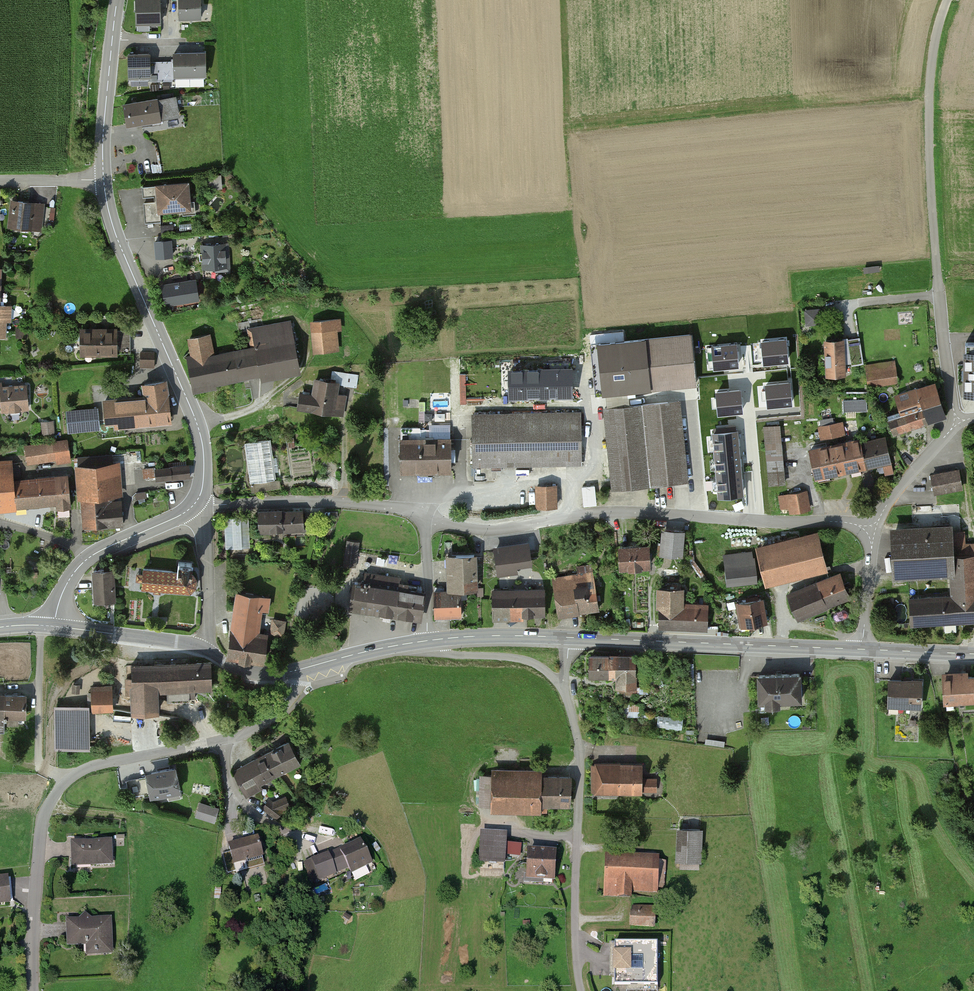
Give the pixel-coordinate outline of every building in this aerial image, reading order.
[(134,26),(159,26),(159,0),(134,0),(134,26)] [(178,19),(201,19),(201,0),(178,0),(178,19)] [(161,61),(162,77),(204,77),(204,52),(173,52),(173,61),(161,61)] [(150,54),(126,54),(126,77),(162,77),(161,61),(150,61),(150,54)] [(122,104),(125,125),(178,117),(174,96),(122,104)] [(154,185),(156,212),(188,210),(186,182),(154,185)] [(11,198),(8,226),(42,230),(44,201),(11,198)] [(173,258),(171,240),(154,242),(156,259),(173,258)] [(228,243),(200,245),(201,273),(230,271),(228,243)] [(196,280),(161,285),(164,308),(200,303),(196,280)] [(310,320),(313,351),(339,348),(336,317),(310,320)] [(254,347),(233,351),(237,380),(259,376),(260,380),(300,373),(291,321),(250,327),(254,347)] [(80,329),(80,355),(115,355),(115,328),(80,329)] [(596,342),(601,394),(695,385),(690,333),(596,342)] [(189,358),(193,387),(237,380),(233,351),(212,354),(209,334),(188,337),(191,358),(189,358)] [(826,339),(827,375),(844,374),(844,362),(851,361),(851,364),(862,362),(859,338),(847,339),(826,339)] [(785,339),(762,341),(764,363),(787,361),(785,339)] [(973,395),(973,342),(965,342),(965,395),(973,395)] [(735,344),(713,346),(715,367),(737,365),(735,344)] [(141,352),(140,366),(154,367),(154,353),(141,352)] [(865,366),(868,385),(898,381),(895,361),(865,366)] [(570,369),(544,370),(544,395),(570,395),(570,369)] [(544,370),(510,370),(510,395),(544,395),(544,370)] [(299,392),(296,407),(342,416),(346,396),(334,394),(336,384),(314,379),(311,394),(299,392)] [(105,401),(107,426),(170,421),(167,395),(164,382),(144,385),(146,397),(105,401)] [(789,382),(767,384),(769,406),(791,404),(789,382)] [(28,408),(26,384),(0,386),(0,408),(0,410),(28,408)] [(919,389),(929,421),(946,415),(935,384),(919,389)] [(888,419),(893,433),(929,421),(919,389),(911,391),(913,396),(897,401),(901,414),(888,419)] [(740,390),(717,392),(719,414),(742,412),(740,390)] [(869,411),(869,399),(844,399),(844,411),(869,411)] [(680,401),(603,409),(610,487),(688,480),(680,401)] [(97,410),(68,413),(70,431),(98,428),(97,410)] [(472,415),(473,465),(581,464),(580,414),(472,415)] [(53,422),(42,423),(43,433),(54,432),(53,422)] [(842,422),(819,426),(821,438),(845,434),(842,422)] [(781,426),(762,428),(766,482),(784,481),(781,426)] [(401,428),(401,471),(450,470),(450,439),(418,439),(418,437),(416,437),(416,427),(401,428)] [(736,431),(713,433),(715,454),(738,452),(736,431)] [(286,433),(245,439),(252,483),(293,477),(286,433)] [(885,438),(861,444),(866,466),(890,461),(885,438)] [(860,439),(810,450),(816,477),(866,466),(861,444),(860,439)] [(28,447),(29,461),(57,457),(58,462),(70,460),(67,442),(28,447)] [(738,452),(715,454),(717,474),(740,472),(738,452)] [(111,455),(75,458),(76,468),(80,468),(85,527),(122,524),(121,502),(108,503),(107,495),(114,494),(111,455)] [(70,504),(68,477),(11,481),(10,462),(0,462),(0,509),(70,504)] [(156,476),(157,480),(190,477),(188,465),(143,470),(144,477),(156,476)] [(930,474),(933,492),(960,488),(958,471),(930,474)] [(740,472),(717,474),(719,495),(742,493),(740,472)] [(555,486),(537,487),(537,507),(556,507),(555,486)] [(594,486),(582,487),(584,505),(596,504),(594,486)] [(779,495),(781,513),(810,509),(808,491),(779,495)] [(302,510),(256,511),(256,534),(303,533),(302,510)] [(249,515),(224,516),(225,549),(250,548),(249,515)] [(892,577),(949,575),(950,597),(910,598),(911,624),(973,622),(973,545),(962,546),(961,530),(891,533),(892,577)] [(684,532),(661,531),(659,555),(682,557),(684,532)] [(757,551),(766,586),(826,571),(817,536),(757,551)] [(355,567),(358,542),(345,541),(342,565),(355,567)] [(528,544),(492,549),(495,573),(531,568),(528,544)] [(616,546),(618,568),(648,567),(646,544),(616,546)] [(724,557),(726,585),(755,583),(753,554),(724,557)] [(475,555),(444,556),(446,590),(433,591),(434,616),(460,615),(459,590),(477,589),(475,555)] [(142,579),(141,589),(157,590),(190,593),(194,589),(196,583),(195,576),(190,573),(191,569),(191,563),(176,562),(176,571),(148,569),(143,569),(142,579)] [(115,574),(93,576),(96,604),(117,602),(115,574)] [(787,596),(798,620),(849,598),(838,574),(787,596)] [(553,580),(557,616),(596,611),(591,575),(553,580)] [(351,582),(347,609),(420,621),(424,594),(351,582)] [(545,591),(491,591),(491,615),(545,615),(545,591)] [(659,591),(658,628),(706,630),(707,606),(680,605),(681,591),(659,591)] [(235,593),(226,657),(262,662),(266,634),(257,633),(260,608),(267,609),(268,597),(235,593)] [(736,603),(740,627),(765,623),(762,599),(736,603)] [(286,623),(272,621),(270,635),(284,636),(286,623)] [(634,655),(588,655),(588,679),(615,678),(615,690),(634,690),(634,655)] [(210,662),(129,664),(130,710),(155,709),(154,690),(211,689),(210,662)] [(941,678),(943,704),(973,702),(973,676),(941,678)] [(803,678),(756,679),(756,705),(765,705),(765,708),(780,708),(780,705),(803,705),(803,678)] [(922,681),(888,680),(886,706),(920,708),(922,681)] [(112,687),(92,687),(92,709),(113,709),(112,687)] [(0,696),(0,716),(25,717),(25,696),(0,696)] [(88,708),(56,708),(56,750),(90,751),(88,708)] [(683,719),(658,715),(657,726),(681,730),(683,719)] [(111,729),(111,743),(138,743),(138,729),(111,729)] [(725,738),(705,736),(704,743),(724,746),(725,738)] [(289,740),(261,755),(273,776),(301,761),(289,740)] [(261,755),(233,771),(246,794),(260,787),(258,784),(273,776),(261,755)] [(179,792),(174,768),(150,772),(148,762),(118,768),(122,788),(127,787),(129,801),(179,792)] [(593,766),(594,790),(657,789),(656,779),(643,779),(642,765),(593,766)] [(478,805),(567,806),(568,775),(479,775),(478,805)] [(269,799),(262,809),(279,821),(289,808),(286,798),(274,802),(269,799)] [(219,809),(200,803),(195,818),(214,823),(219,809)] [(699,830),(677,830),(676,868),(699,868),(699,830)] [(502,863),(504,834),(482,832),(480,862),(502,863)] [(236,843),(230,844),(232,852),(223,854),(227,873),(264,864),(257,837),(236,843)] [(70,841),(71,865),(111,864),(111,840),(70,841)] [(359,840),(305,863),(315,886),(369,862),(359,840)] [(522,854),(507,853),(507,861),(526,861),(527,843),(523,843),(522,854)] [(553,877),(554,853),(528,851),(527,876),(553,877)] [(665,859),(588,855),(587,879),(603,879),(602,894),(663,896),(665,859)] [(9,902),(7,878),(0,878),(0,903),(9,902)] [(629,908),(628,926),(653,927),(653,909),(629,908)] [(110,918),(66,919),(67,944),(85,944),(85,954),(111,953),(110,918)] [(614,943),(614,990),(658,990),(658,943),(614,943)]
